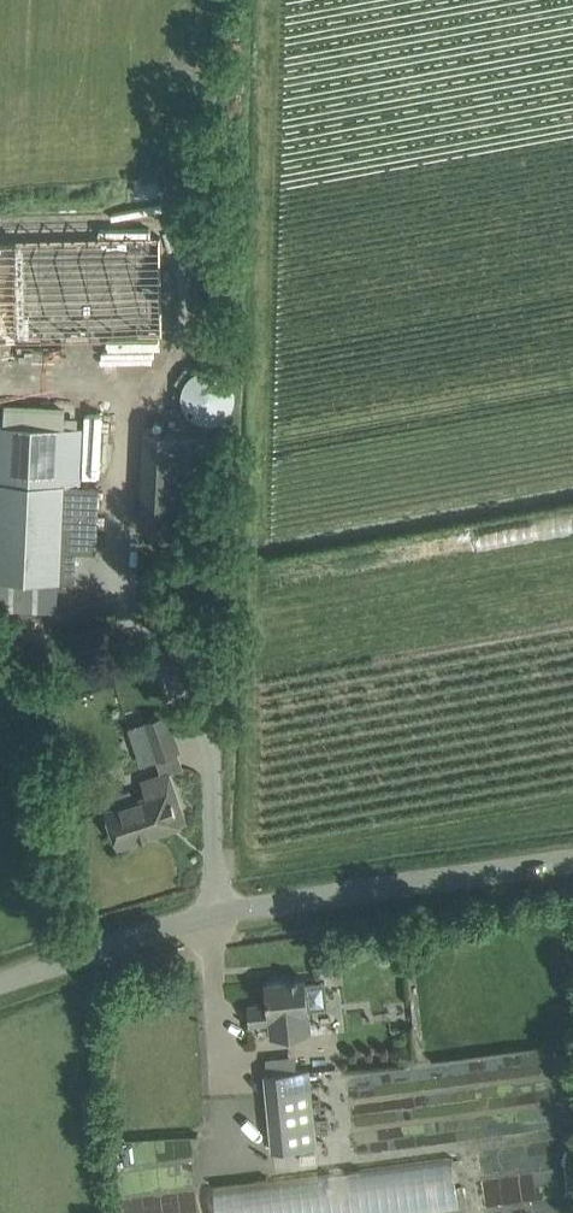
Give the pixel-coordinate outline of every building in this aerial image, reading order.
[(149,317),(127,317),(127,338),(149,338),(149,317)] [(231,393),(233,383),(232,378),(231,373),(225,364),(217,359),(213,358),(206,357),(196,359),(191,362),(186,366),(183,371),(181,376),(180,385),(181,391),(183,396),(186,400),(189,404),(194,407),(199,409),(208,410),(214,409),(219,407),(226,401),(231,393)] [(100,486),(80,485),(82,428),(58,427),(0,424),(0,607),(57,610),(59,581),(76,581),(77,551),(97,552),(100,486)] [(205,529),(211,432),(145,428),(139,525),(205,529)] [(156,758),(179,751),(167,714),(144,722),(156,758)] [(175,810),(163,774),(144,780),(148,792),(135,797),(132,788),(103,798),(107,809),(119,843),(173,825),(169,812),(175,810)] [(311,1031),(308,1008),(328,1006),(325,980),(306,983),(305,977),(266,981),(268,1003),(249,1005),(251,1024),(271,1022),(272,1035),(311,1031)] [(558,1074),(555,1048),(543,1050),(545,1076),(558,1074)] [(266,1058),(268,1072),(266,1073),(273,1149),(316,1144),(309,1068),(297,1069),(295,1054),(266,1058)] [(530,1141),(531,1171),(564,1170),(563,1117),(544,1118),(544,1110),(530,1110),(530,1106),(517,1107),(517,1141),(530,1141)] [(191,1132),(127,1139),(135,1212),(199,1212),(191,1132)] [(459,1156),(216,1185),(219,1212),(466,1212),(459,1156)]
